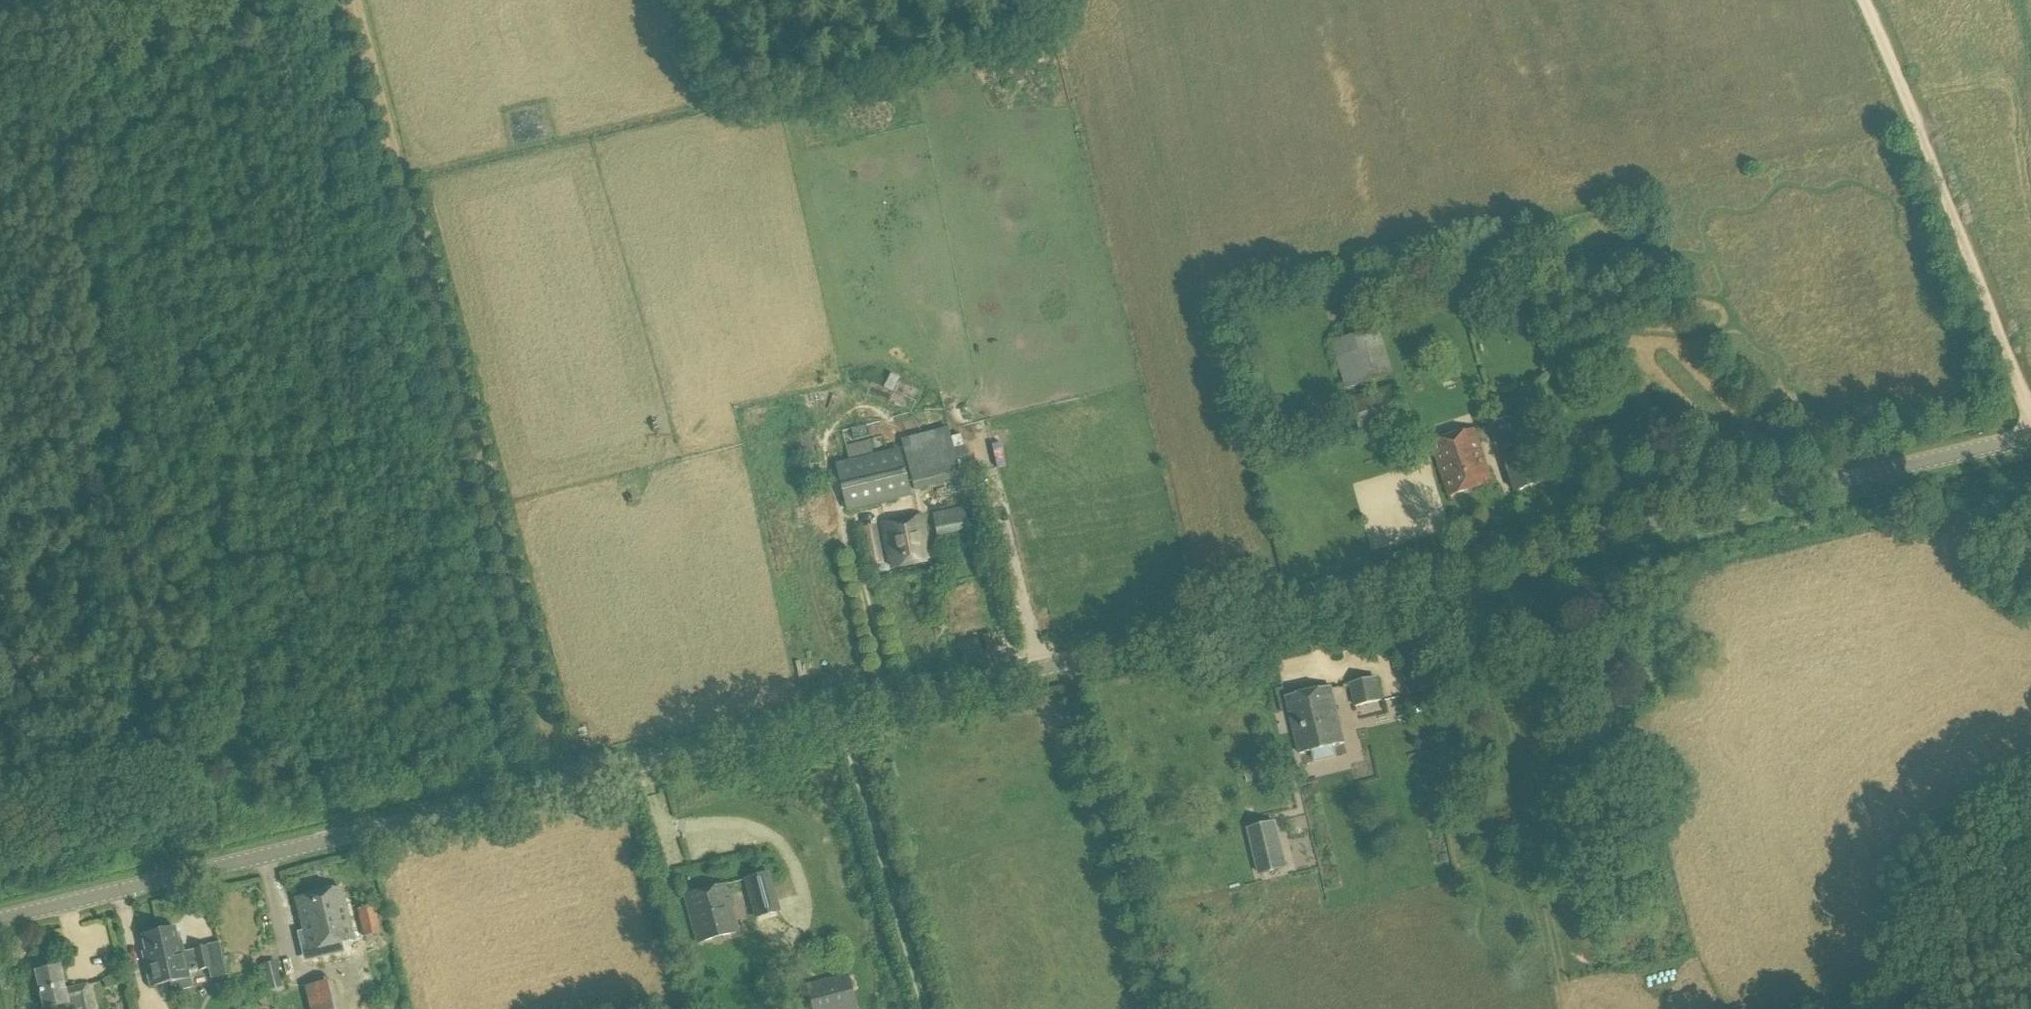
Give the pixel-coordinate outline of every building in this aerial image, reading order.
[(1353,383),(1396,372),(1384,324),(1341,334),(1353,383)] [(1350,399),(1362,436),(1408,421),(1397,384),(1350,399)] [(1495,423),(1506,460),(1523,455),(1512,418),(1495,423)] [(917,485),(965,476),(956,425),(908,434),(917,485)] [(1431,444),(1449,498),(1494,481),(1477,429),(1431,444)] [(899,449),(835,464),(847,513),(911,497),(899,449)] [(1534,451),(1523,455),(1506,460),(1516,493),(1544,484),(1534,451)] [(932,515),(936,535),(968,529),(963,509),(932,515)] [(881,525),(891,570),(931,562),(921,517),(881,525)] [(987,646),(985,632),(962,635),(964,649),(987,646)] [(1351,684),(1357,707),(1381,701),(1376,678),(1351,684)] [(1287,698),(1300,754),(1345,743),(1331,687),(1287,698)] [(1250,828),(1261,873),(1287,867),(1276,822),(1250,828)] [(745,879),(755,920),(778,914),(767,873),(745,879)] [(684,897),(698,944),(737,933),(724,886),(684,897)] [(289,921),(293,935),(305,932),(310,951),(353,941),(341,890),(298,900),(302,918),(289,921)] [(374,906),(357,910),(364,936),(380,932),(374,906)] [(165,959),(171,984),(173,993),(192,989),(189,971),(198,969),(199,971),(209,969),(211,980),(227,976),(219,944),(193,950),(194,951),(185,953),(183,944),(179,945),(176,928),(159,932),(165,959)] [(165,959),(159,932),(142,936),(145,952),(142,952),(150,988),(171,984),(165,959)] [(87,985),(66,990),(60,967),(36,973),(44,1008),(47,1008),(67,1005),(68,1008),(93,1008),(87,985)] [(279,970),(265,973),(269,989),(283,986),(279,970)] [(847,976),(806,986),(812,1008),(849,1008),(855,1007),(847,976)] [(315,982),(319,1008),(345,1008),(341,978),(315,982)] [(369,998),(372,1008),(380,1008),(388,1007),(384,994),(369,998)]
